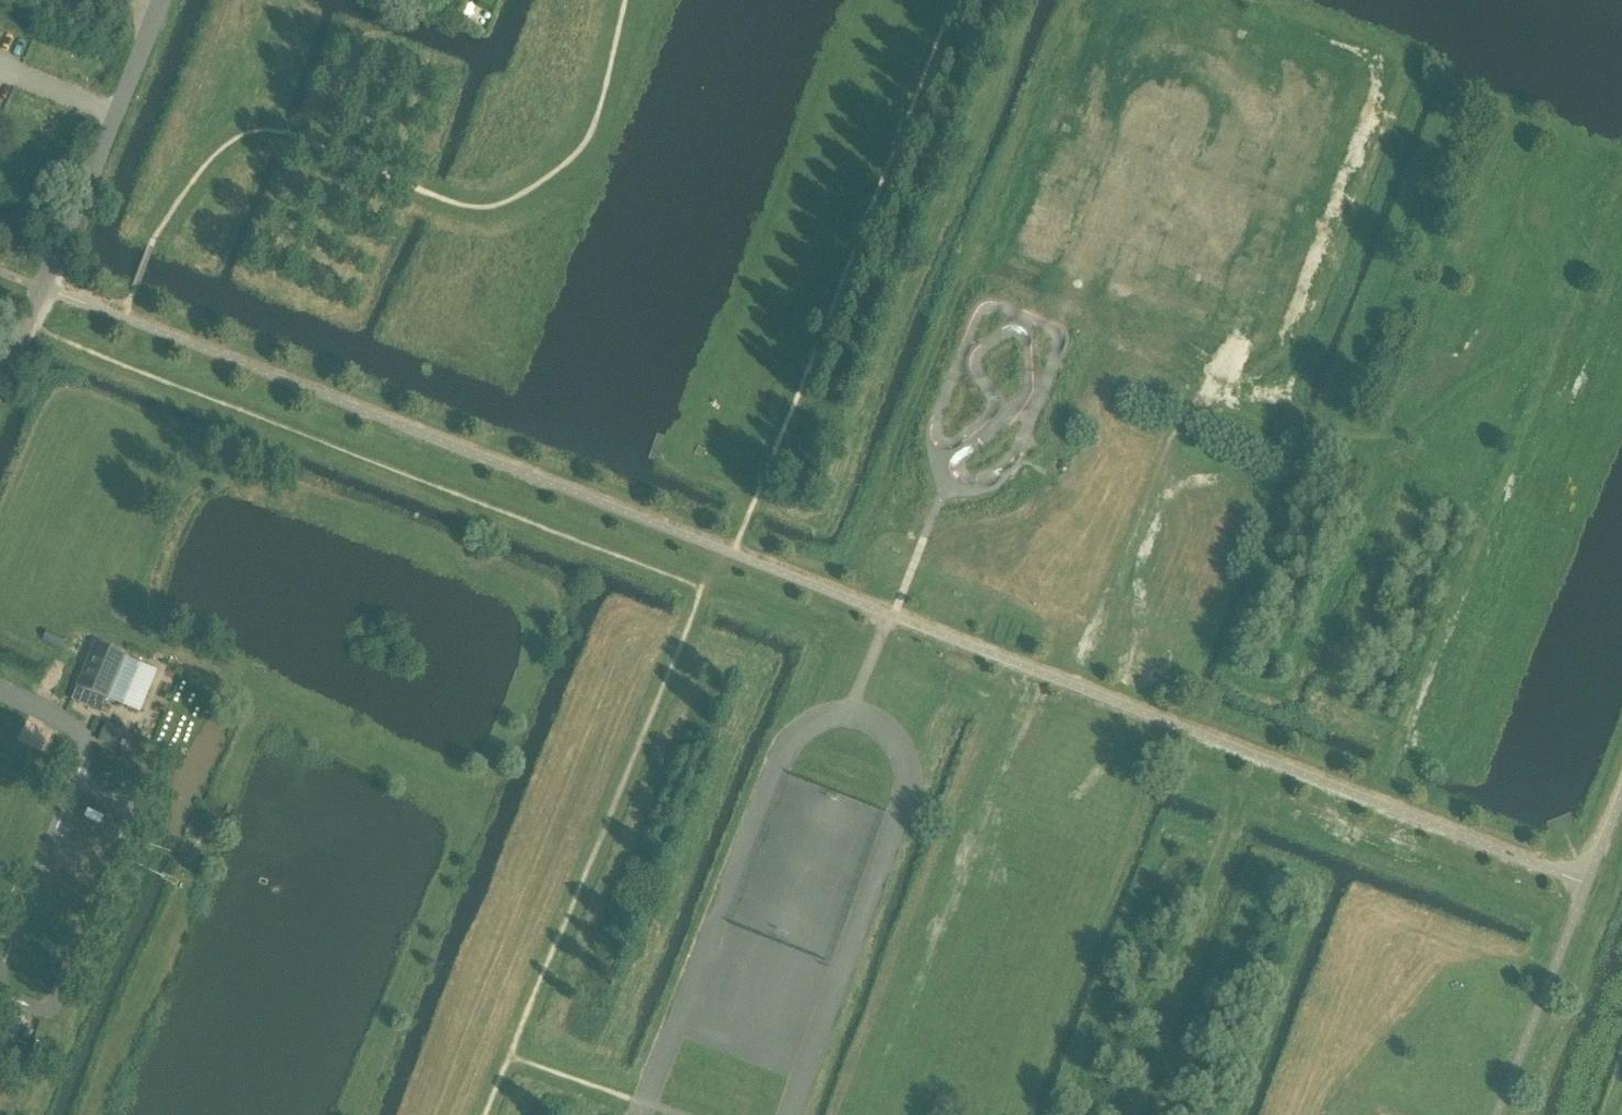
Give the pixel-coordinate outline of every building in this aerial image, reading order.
[(95,644),(71,701),(100,713),(124,656),(95,644)] [(139,713),(156,671),(126,659),(109,700),(139,713)]
